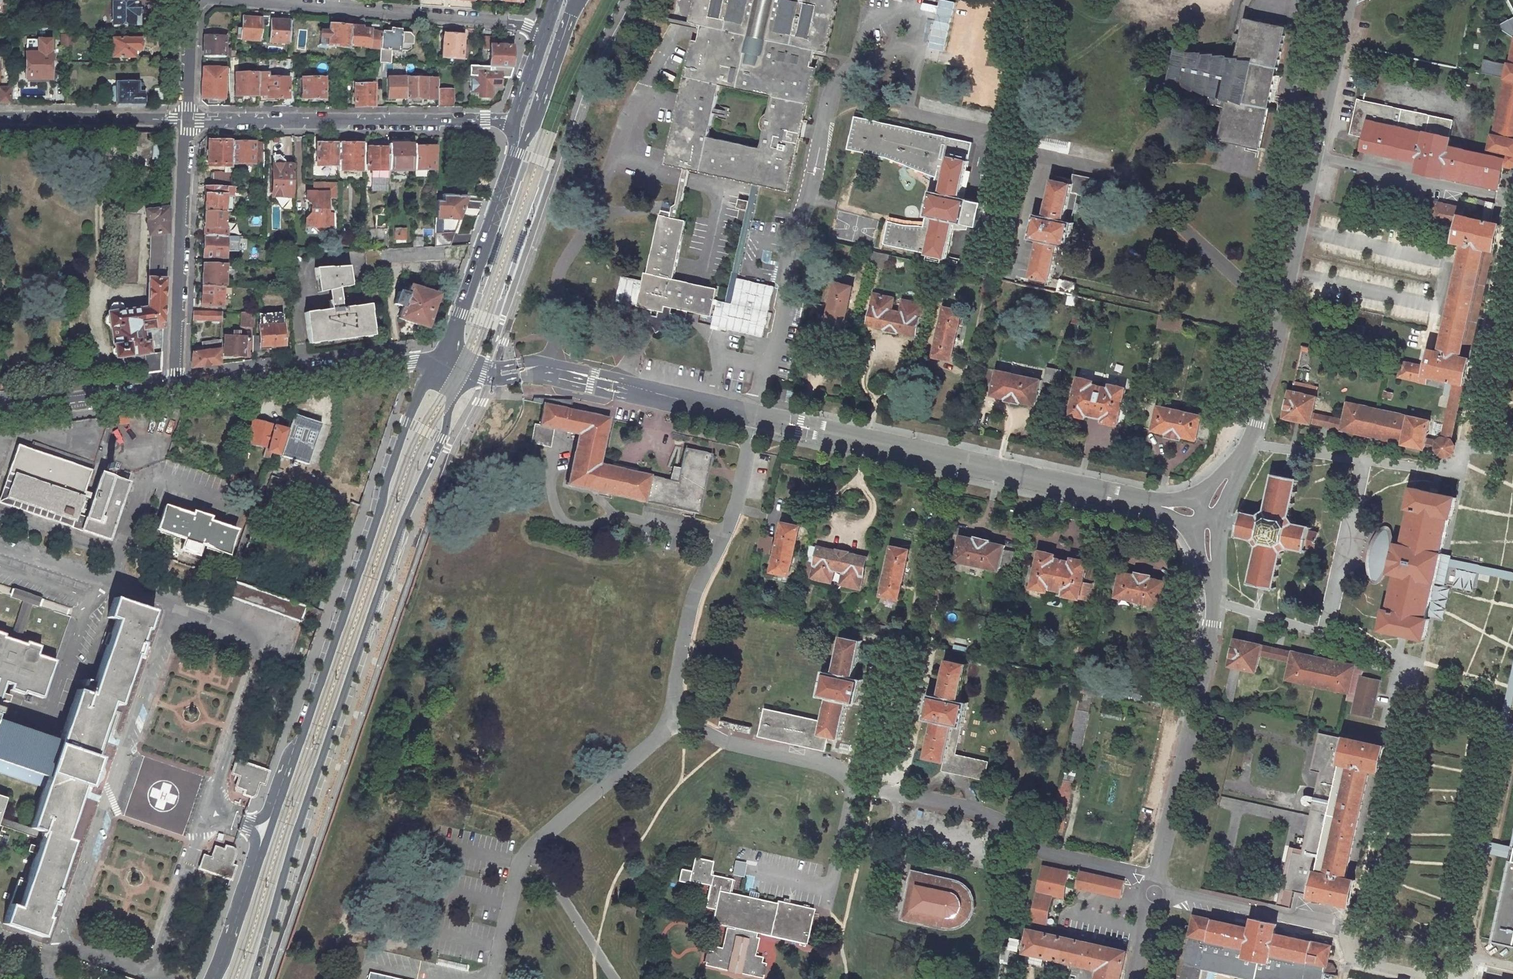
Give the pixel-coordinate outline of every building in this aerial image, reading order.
[(113,24),(133,24),(133,15),(137,15),(137,3),(136,3),(136,0),(113,0),(113,24)] [(690,22),(702,25),(698,41),(693,40),(665,164),(684,168),(691,170),(788,191),(817,67),(810,65),(814,50),(827,53),(838,0),(695,0),(690,22)] [(1263,147),(1288,25),(1248,16),(1240,52),(1191,51),(1180,47),(1173,82),(1190,83),(1230,102),(1222,139),(1263,147)] [(242,17),(242,28),(241,39),(260,40),(262,18),(242,17)] [(1496,26),(1512,37),(1512,17),(1496,26)] [(290,21),(271,20),(269,41),(289,43),(290,21)] [(350,26),(330,24),(329,33),(328,45),(349,47),(349,45),(350,26)] [(361,27),(350,26),(349,45),(368,47),(376,47),(376,49),(380,50),(380,49),(381,32),(369,31),(369,30),(361,29),(361,27)] [(381,32),(380,49),(380,50),(379,63),(384,63),(391,64),(392,49),(411,51),(412,34),(399,33),(400,31),(391,30),(391,32),(381,32)] [(431,33),(423,32),(422,47),(430,47),(431,33)] [(203,56),(225,57),(225,49),(225,36),(224,36),(224,34),(213,33),(213,36),(204,36),(203,56)] [(441,57),(461,59),(465,59),(466,46),(462,46),(463,36),(443,34),(441,57)] [(139,39),(112,38),(112,57),(134,57),(134,50),(139,50),(139,39)] [(488,67),(511,68),(512,46),(498,45),(491,45),(492,38),(482,38),(481,50),(488,50),(488,67)] [(26,41),(26,53),(26,62),(25,70),(25,78),(50,79),(50,53),(50,41),(26,41)] [(1509,64),(1484,59),(1481,73),(1506,78),(1493,135),(1492,135),(1489,150),(1493,150),(1491,157),(1505,162),(1512,157),(1512,48),(1509,64)] [(229,57),(229,70),(237,70),(237,58),(234,57),(230,57),(229,57)] [(379,63),(374,63),(374,77),(384,77),(384,63),(379,63)] [(480,66),(468,67),(468,76),(470,76),(470,93),(477,93),(477,97),(489,98),(489,85),(499,85),(500,77),(508,78),(511,68),(488,67),(480,67),(480,66)] [(225,68),(202,67),(201,98),(208,98),(216,98),(224,98),(225,68)] [(235,73),(235,96),(257,96),(257,73),(257,69),(254,69),(254,73),(247,73),(235,73)] [(265,98),(288,98),(288,77),(274,77),(268,77),(268,73),(257,73),(257,96),(257,100),(265,100),(265,98)] [(293,98),(301,98),(324,98),(324,78),(301,77),(293,77),(293,98)] [(405,77),(387,77),(387,98),(405,98),(405,77)] [(419,98),(437,98),(437,89),(437,77),(431,77),(411,77),(405,77),(405,98),(411,98),(419,98)] [(113,87),(110,89),(110,98),(113,101),(117,101),(117,105),(141,105),(141,93),(137,93),(136,84),(117,83),(117,87),(113,87)] [(374,84),(354,84),(354,106),(374,106),(374,84)] [(0,88),(0,103),(9,103),(9,88),(0,88)] [(453,89),(437,89),(437,98),(437,106),(452,106),(453,89)] [(1363,100),(1358,99),(1350,134),(1366,137),(1363,149),(1420,162),(1418,171),(1442,177),(1442,176),(1499,189),(1499,187),(1501,178),(1502,173),(1504,166),(1505,162),(1491,157),(1472,152),(1449,147),(1451,138),(1449,138),(1453,121),(1406,110),(1363,100)] [(905,225),(888,221),(883,244),(947,258),(953,229),(968,229),(969,225),(978,227),(984,202),(961,197),(973,143),(855,116),(847,149),(886,158),(935,177),(927,218),(925,218),(923,226),(905,225)] [(232,142),(208,141),(207,163),(228,164),(228,171),(231,171),(231,163),(232,142)] [(253,142),(232,142),(231,163),(253,163),(253,142)] [(253,142),(253,163),(263,163),(263,143),(253,142)] [(338,143),(316,143),(316,165),(338,165),(338,143)] [(363,144),(338,143),(338,165),(338,170),(363,170),(363,144)] [(382,148),(367,148),(367,169),(387,170),(388,144),(382,144),(382,148)] [(413,144),(388,144),(387,170),(413,170),(413,169),(413,144)] [(422,144),(413,144),(413,169),(423,169),(426,169),(435,169),(435,148),(423,148),(423,145),(422,144)] [(293,197),(293,164),(284,164),(284,162),(279,156),(273,156),(273,164),(273,196),(293,197)] [(1505,162),(1504,166),(1511,168),(1512,166),(1512,157),(1505,162)] [(313,167),(313,175),(334,174),(334,166),(313,167)] [(684,168),(676,203),(683,205),(691,170),(684,168)] [(231,173),(212,172),(212,185),(230,186),(231,186),(231,173)] [(1071,183),(1053,179),(1045,215),(1036,213),(1030,239),(1039,241),(1031,277),(1051,282),(1060,245),(1068,247),(1074,222),(1071,221),(1077,194),(1111,201),(1115,184),(1073,174),(1071,183)] [(313,193),(305,201),(310,206),(310,213),(305,219),(312,227),(319,233),(326,227),(334,227),(334,214),(326,213),(326,199),(338,199),(338,191),(338,182),(313,182),(313,193)] [(212,185),(205,185),(204,210),(224,211),(224,195),(230,195),(230,186),(212,185)] [(436,200),(435,218),(443,218),(442,230),(442,233),(452,232),(452,229),(455,229),(467,196),(442,194),(441,201),(436,200)] [(1495,249),(1500,225),(1491,223),(1495,203),(1478,200),(1475,216),(1483,218),(1482,222),(1461,217),(1463,208),(1437,203),(1433,219),(1459,225),(1456,241),(1466,243),(1455,289),(1452,302),(1441,352),(1432,350),(1428,367),(1402,362),(1399,376),(1425,382),(1427,374),(1442,378),(1439,393),(1452,395),(1455,380),(1464,381),(1470,354),(1460,352),(1485,247),(1493,249),(1495,249)] [(670,217),(661,215),(647,273),(645,273),(643,280),(623,276),(617,301),(648,308),(664,311),(665,305),(688,310),(700,313),(711,315),(717,289),(673,279),(678,257),(686,220),(680,219),(683,205),(676,203),(672,206),(670,217)] [(115,357),(128,356),(143,354),(144,359),(145,373),(161,371),(161,352),(150,353),(148,342),(147,342),(145,329),(162,327),(167,208),(146,211),(149,234),(147,309),(124,311),(124,307),(122,304),(120,303),(118,302),(116,302),(114,303),(112,304),(110,306),(110,309),(110,313),(108,313),(108,315),(105,318),(106,323),(110,326),(110,328),(111,328),(115,357)] [(224,211),(204,210),(203,235),(226,236),(226,227),(223,227),(224,211)] [(392,240),(405,240),(406,228),(392,227),(392,240)] [(442,233),(435,233),(434,246),(443,246),(449,246),(454,232),(452,232),(442,233)] [(226,236),(203,235),(203,256),(225,257),(226,236)] [(1470,354),(1493,249),(1485,247),(1460,352),(1470,354)] [(225,264),(202,264),(201,285),(222,286),(224,286),(225,264)] [(336,340),(355,337),(354,334),(363,333),(363,336),(372,335),(372,332),(373,332),(369,304),(340,308),(338,288),(350,285),(347,266),(315,268),(318,293),(329,290),(330,300),(328,300),(329,309),(304,312),(308,340),(309,340),(309,343),(318,342),(317,339),(336,336),(336,340)] [(1060,278),(1057,291),(1073,295),(1075,286),(1076,282),(1060,278)] [(734,304),(716,299),(711,325),(764,337),(775,288),(740,280),(734,304)] [(853,287),(835,283),(825,328),(843,333),(853,287)] [(222,286),(201,285),(201,306),(221,307),(222,286)] [(406,294),(398,291),(394,304),(402,307),(398,318),(426,328),(438,295),(409,285),(406,294)] [(892,302),(876,298),(871,328),(886,331),(886,335),(901,339),(902,335),(919,337),(924,308),(909,305),(906,316),(890,312),(892,302)] [(664,311),(648,308),(646,314),(652,323),(657,332),(687,316),(688,313),(688,310),(665,305),(664,311)] [(960,308),(944,305),(935,351),(950,354),(960,308)] [(222,311),(193,310),(193,320),(222,320),(222,311)] [(818,312),(812,310),(810,318),(815,319),(818,312)] [(241,312),(240,326),(253,327),(253,326),(254,312),(246,312),(241,312)] [(1073,313),(1071,326),(1078,327),(1080,314),(1073,313)] [(258,335),(253,336),(251,352),(259,351),(259,348),(270,348),(269,345),(283,345),(282,325),(281,325),(281,314),(258,315),(259,326),(258,326),(258,335)] [(224,335),(223,354),(243,355),(244,336),(238,336),(238,334),(238,332),(237,331),(235,331),(234,331),(233,332),(232,333),(232,336),(224,335)] [(202,350),(191,352),(191,367),(220,364),(221,340),(201,342),(202,350)] [(1061,369),(1048,367),(1044,381),(1058,384),(1061,369)] [(1038,383),(995,375),(991,393),(1004,396),(1002,403),(1018,406),(1019,399),(1034,402),(1038,383)] [(1093,381),(1078,378),(1070,415),(1085,418),(1086,414),(1103,418),(1102,422),(1117,425),(1126,388),(1110,385),(1109,388),(1101,386),(1093,385),(1093,381)] [(1453,453),(1455,445),(1451,440),(1464,381),(1455,380),(1452,395),(1441,435),(1432,440),(1434,450),(1438,456),(1446,458),(1453,453)] [(1290,391),(1284,418),(1296,420),(1311,424),(1313,413),(1317,396),(1313,395),(1315,386),(1294,381),(1292,392),(1290,391)] [(299,392),(288,393),(284,405),(294,409),(295,405),(299,392)] [(569,409),(571,400),(533,398),(532,401),(543,404),(569,409)] [(611,494),(698,513),(707,473),(711,453),(683,447),(676,481),(598,464),(608,418),(569,409),(543,404),(539,424),(533,423),(529,443),(545,446),(550,436),(551,437),(553,429),(577,434),(566,484),(611,494)] [(1403,444),(1434,450),(1432,440),(1435,425),(1378,411),(1347,404),(1343,420),(1406,434),(1403,444)] [(1180,411),(1158,406),(1153,430),(1168,433),(1167,436),(1184,440),(1185,437),(1197,440),(1202,415),(1180,411)] [(1067,413),(1052,410),(1050,419),(1065,423),(1067,413)] [(279,455),(308,464),(322,423),(293,413),(279,455)] [(1311,424),(1341,430),(1343,420),(1313,413),(1311,424)] [(110,425),(128,423),(126,414),(109,416),(110,425)] [(287,429),(253,420),(247,442),(265,447),(262,456),(269,458),(270,452),(279,455),(279,452),(287,429)] [(1341,430),(1403,444),(1406,434),(1343,420),(1341,430)] [(71,422),(50,424),(51,430),(71,428),(71,422)] [(17,444),(0,494),(0,503),(109,539),(128,482),(101,473),(93,495),(84,492),(94,462),(32,442),(32,444),(25,442),(23,446),(17,444)] [(1282,476),(1273,474),(1265,511),(1264,511),(1258,515),(1242,511),(1240,517),(1236,536),(1252,540),(1257,547),(1249,583),(1258,585),(1264,587),(1274,589),(1282,552),(1289,548),(1307,552),(1308,547),(1314,548),(1318,533),(1311,532),(1312,527),(1294,523),(1290,516),(1298,479),(1289,477),(1282,476)] [(238,477),(231,475),(229,481),(236,483),(238,477)] [(1426,619),(1449,517),(1452,518),(1456,497),(1412,488),(1408,508),(1411,509),(1403,545),(1397,543),(1396,546),(1391,545),(1390,536),(1389,532),(1388,530),(1386,529),(1384,530),(1381,532),(1378,537),(1374,544),(1372,549),(1371,554),(1370,554),(1368,564),(1370,564),(1370,568),(1370,573),(1372,580),(1373,581),(1375,581),(1377,581),(1379,579),(1381,577),(1384,572),(1386,569),(1391,570),(1390,573),(1396,574),(1389,610),(1385,610),(1381,630),(1424,639),(1429,619),(1426,619)] [(191,515),(164,506),(156,529),(183,538),(180,549),(197,554),(200,544),(227,553),(235,530),(208,521),(209,517),(193,511),(191,515)] [(783,522),(772,571),(771,578),(787,582),(789,575),(794,552),(800,526),(783,522)] [(266,532),(253,528),(248,541),(261,546),(266,532)] [(774,537),(762,535),(759,551),(770,553),(774,537)] [(975,538),(961,535),(955,560),(999,570),(1000,565),(1009,567),(1012,552),(1003,551),(1005,545),(990,542),(990,540),(976,537),(975,538)] [(909,550),(892,546),(881,595),(898,599),(909,550)] [(807,561),(803,576),(831,582),(834,569),(843,571),(840,584),(860,588),(867,557),(849,553),(849,552),(837,549),(836,550),(818,547),(815,562),(807,561)] [(1055,554),(1040,551),(1031,588),(1047,591),(1048,587),(1065,591),(1064,595),(1087,600),(1090,584),(1083,582),(1087,561),(1072,558),(1071,562),(1054,558),(1055,554)] [(1139,572),(1124,568),(1120,591),(1162,600),(1166,578),(1153,575),(1153,571),(1141,568),(1139,572)] [(234,581),(228,596),(300,621),(303,613),(306,606),(234,581)] [(7,702),(9,695),(6,694),(9,688),(4,686),(5,683),(11,685),(9,689),(24,694),(25,692),(42,698),(55,660),(37,654),(40,646),(26,641),(25,643),(19,641),(32,603),(38,606),(41,597),(13,587),(10,596),(22,600),(9,638),(4,636),(5,634),(0,632),(0,700),(7,702)] [(43,788),(30,828),(43,832),(40,839),(38,847),(30,844),(27,851),(35,854),(19,904),(18,907),(9,904),(3,923),(42,937),(49,917),(47,917),(52,902),(53,903),(57,891),(56,890),(72,841),(65,838),(83,785),(88,787),(93,771),(98,758),(96,757),(93,756),(111,703),(119,705),(135,656),(137,656),(141,644),(140,643),(144,630),(147,630),(153,611),(114,597),(107,617),(115,620),(90,694),(77,689),(59,740),(0,720),(0,773),(43,788)] [(325,602),(319,600),(316,609),(322,611),(325,602)] [(843,636),(854,639),(856,630),(845,628),(843,636)] [(820,734),(829,736),(837,738),(841,739),(847,709),(849,702),(857,704),(859,696),(863,697),(866,688),(861,687),(863,679),(854,677),(862,640),(854,639),(843,636),(835,672),(834,675),(825,673),(820,695),(828,697),(828,699),(823,721),(820,734)] [(1256,672),(1260,655),(1262,645),(1245,641),(1236,639),(1230,666),(1232,666),(1256,672)] [(965,648),(954,645),(953,652),(964,654),(965,648)] [(1292,651),(1262,645),(1260,655),(1290,661),(1292,651)] [(1347,693),(1349,694),(1353,675),(1355,666),(1355,665),(1292,651),(1290,661),(1286,680),(1316,686),(1347,693)] [(930,694),(925,719),(934,721),(933,725),(926,757),(945,762),(943,771),(965,776),(984,780),(987,762),(955,755),(958,743),(956,742),(957,737),(959,738),(961,727),(962,727),(968,703),(959,701),(967,664),(948,660),(941,690),(939,696),(930,694)] [(1355,666),(1353,675),(1349,694),(1356,695),(1360,677),(1362,677),(1364,668),(1355,666)] [(1371,717),(1379,681),(1362,677),(1360,677),(1356,695),(1352,713),(1371,717)] [(1130,682),(1122,680),(1120,688),(1136,692),(1138,681),(1131,680),(1130,682)] [(820,734),(823,721),(764,708),(758,737),(825,751),(828,740),(829,736),(820,734)] [(1225,718),(1209,714),(1207,721),(1223,725),(1225,718)] [(752,728),(720,721),(719,727),(751,734),(752,728)] [(1346,879),(1370,769),(1379,771),(1385,747),(1346,738),(1346,740),(1320,734),(1312,770),(1321,772),(1311,815),(1303,850),(1302,855),(1293,853),(1285,888),(1293,890),(1311,894),(1311,896),(1349,905),(1355,881),(1346,879)] [(268,771),(239,761),(235,774),(239,776),(235,787),(244,790),(243,794),(250,797),(255,794),(259,783),(263,784),(268,771)] [(1073,781),(1062,779),(1051,829),(1062,832),(1073,781)] [(40,839),(43,832),(30,828),(0,818),(0,826),(40,839)] [(206,856),(202,870),(230,879),(231,879),(235,866),(231,864),(234,853),(233,848),(225,846),(224,850),(215,847),(211,858),(206,856)] [(1289,908),(1293,890),(1285,888),(1293,853),(1302,855),(1303,850),(1289,846),(1282,878),(1275,905),(1289,908)] [(1493,941),(1512,945),(1512,850),(1493,941)] [(776,904),(728,893),(731,880),(708,875),(710,870),(711,862),(693,858),(690,872),(680,870),(677,882),(688,884),(689,881),(709,886),(704,908),(714,910),(712,918),(735,923),(733,929),(725,927),(720,948),(713,947),(712,952),(707,951),(704,966),(762,978),(765,963),(760,962),(762,957),(754,956),(758,938),(754,938),(755,933),(757,928),(806,939),(812,910),(787,904),(788,900),(783,899),(782,903),(776,902),(776,904)] [(744,864),(735,862),(732,875),(742,877),(744,864)] [(1068,872),(1043,866),(1030,923),(1045,926),(1052,896),(1063,898),(1065,888),(1076,891),(1076,888),(1120,897),(1123,885),(1122,885),(1123,882),(1116,880),(1068,870),(1068,872)] [(951,879),(912,871),(902,918),(946,928),(951,928),(956,927),(961,925),(965,922),(969,918),(971,914),(973,910),(974,905),(973,900),(972,895),(970,890),(966,886),(962,883),(957,881),(951,879)] [(1324,972),(1334,975),(1335,970),(1332,965),(1327,964),(1331,946),(1275,934),(1277,924),(1252,919),(1250,928),(1194,916),(1188,942),(1187,948),(1180,978),(1199,978),(1202,969),(1206,971),(1208,966),(1256,976),(1255,978),(1322,978),(1324,972)] [(725,927),(733,929),(735,923),(712,918),(711,924),(725,927)] [(755,933),(805,945),(806,939),(757,928),(755,933)] [(1029,930),(1027,942),(1013,939),(1011,949),(1046,957),(1072,963),(1099,969),(1097,978),(1120,978),(1126,952),(1029,930)] [(1011,949),(1004,947),(1003,951),(1002,959),(1009,960),(1011,949)] [(1208,966),(1206,971),(1235,977),(1246,978),(1255,978),(1256,976),(1208,966)] [(101,968),(97,978),(117,978),(118,977),(119,975),(120,976),(120,975),(101,968)]
